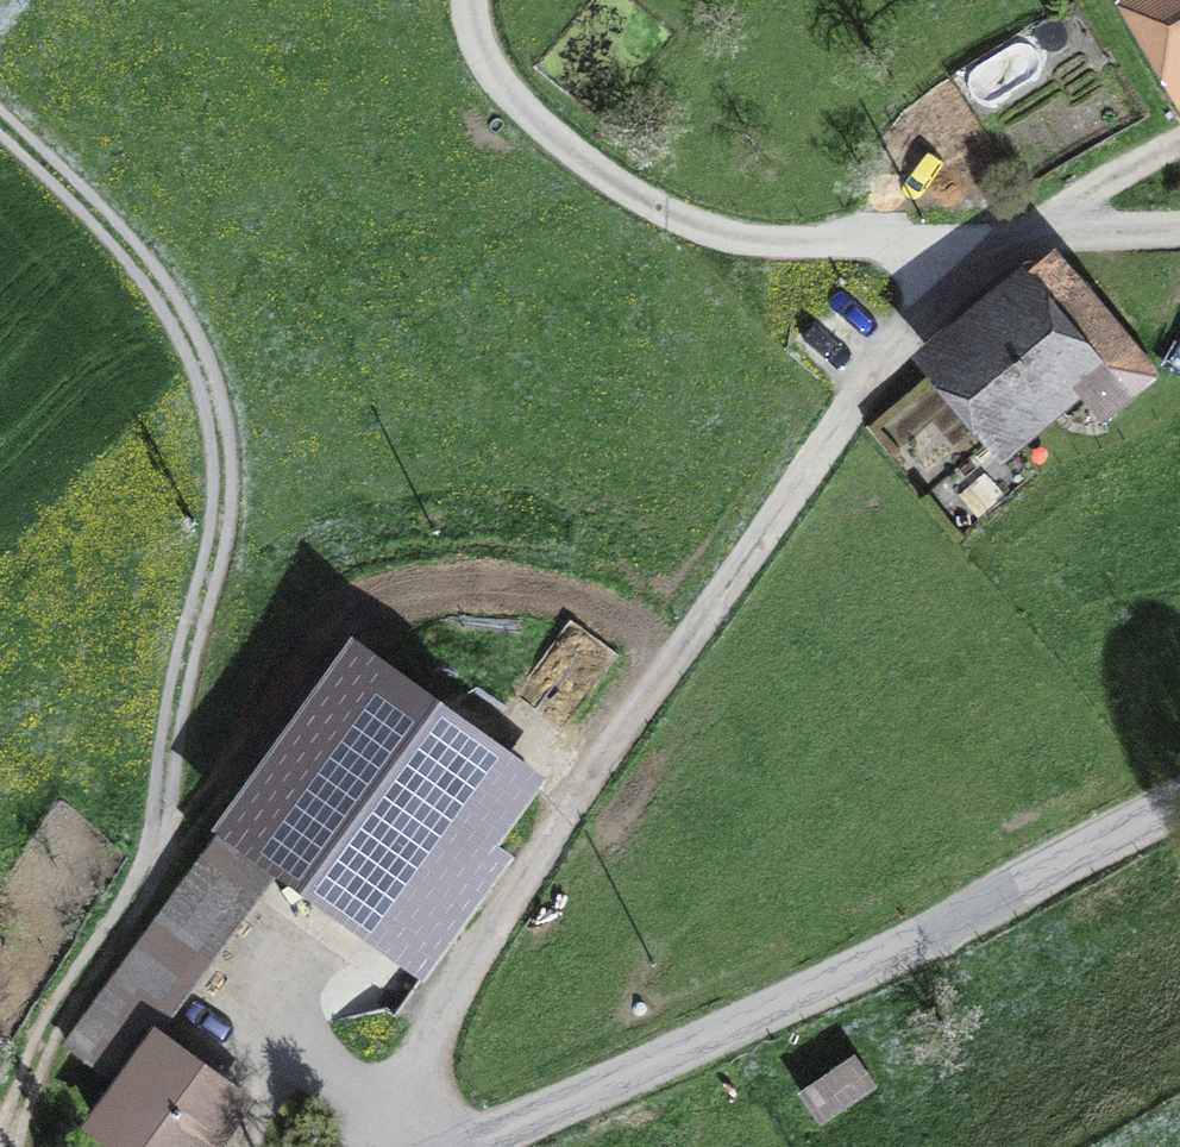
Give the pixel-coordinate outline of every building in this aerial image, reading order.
[(1179,57),(1179,0),(1147,0),(1179,57)] [(1098,415),(1146,374),(1057,269),(944,364),(1003,433),(1067,379),(1098,415)] [(63,1045),(120,1086),(93,1123),(126,1146),(205,1146),(237,1103),(142,1035),(271,858),(379,936),(439,854),(460,869),(524,780),(349,654),(63,1045)] [(863,1063),(806,1099),(830,1136),(887,1100),(863,1063)]
